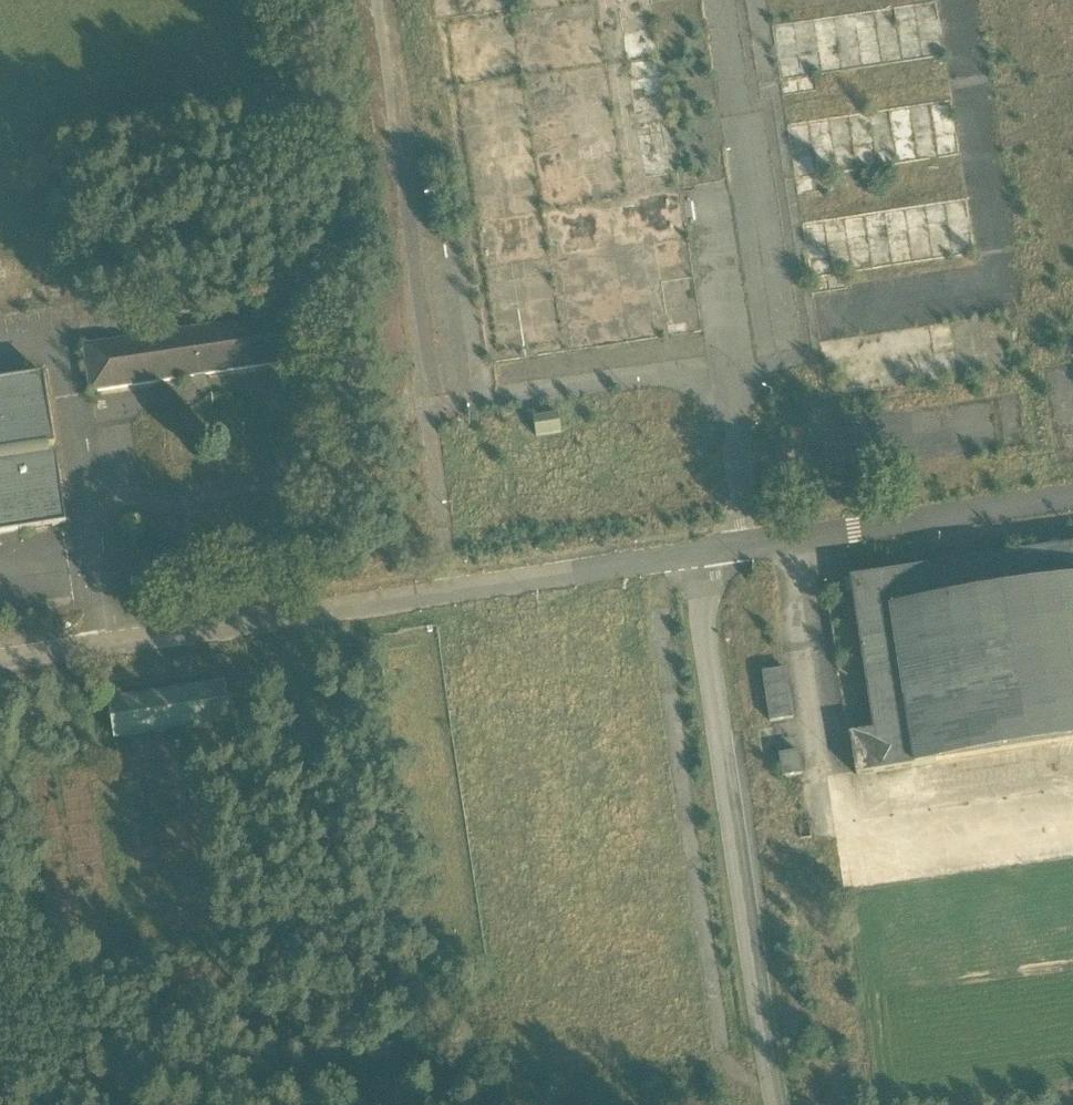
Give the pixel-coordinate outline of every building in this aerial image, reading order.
[(19,188),(28,195),(34,188),(24,181),(19,188)] [(84,348),(91,393),(301,361),(294,316),(99,346),(84,348)] [(66,526),(55,454),(48,455),(47,448),(54,447),(43,376),(0,382),(0,536),(66,526)] [(533,420),(536,438),(561,434),(558,416),(533,420)] [(882,497),(884,509),(896,507),(894,495),(882,497)] [(856,777),(911,769),(930,766),(935,765),(934,763),(1072,741),(1072,547),(851,581),(851,582),(852,593),(874,733),(850,737),(856,777)] [(133,584),(135,594),(145,592),(144,582),(133,584)] [(176,666),(179,680),(193,677),(190,663),(176,666)] [(762,675),(770,723),(794,720),(786,672),(762,675)] [(111,722),(114,739),(187,728),(209,724),(230,721),(225,684),(108,702),(110,715),(111,722)] [(51,705),(53,713),(73,710),(72,701),(51,705)] [(779,758),(782,779),(802,776),(799,755),(779,758)]
